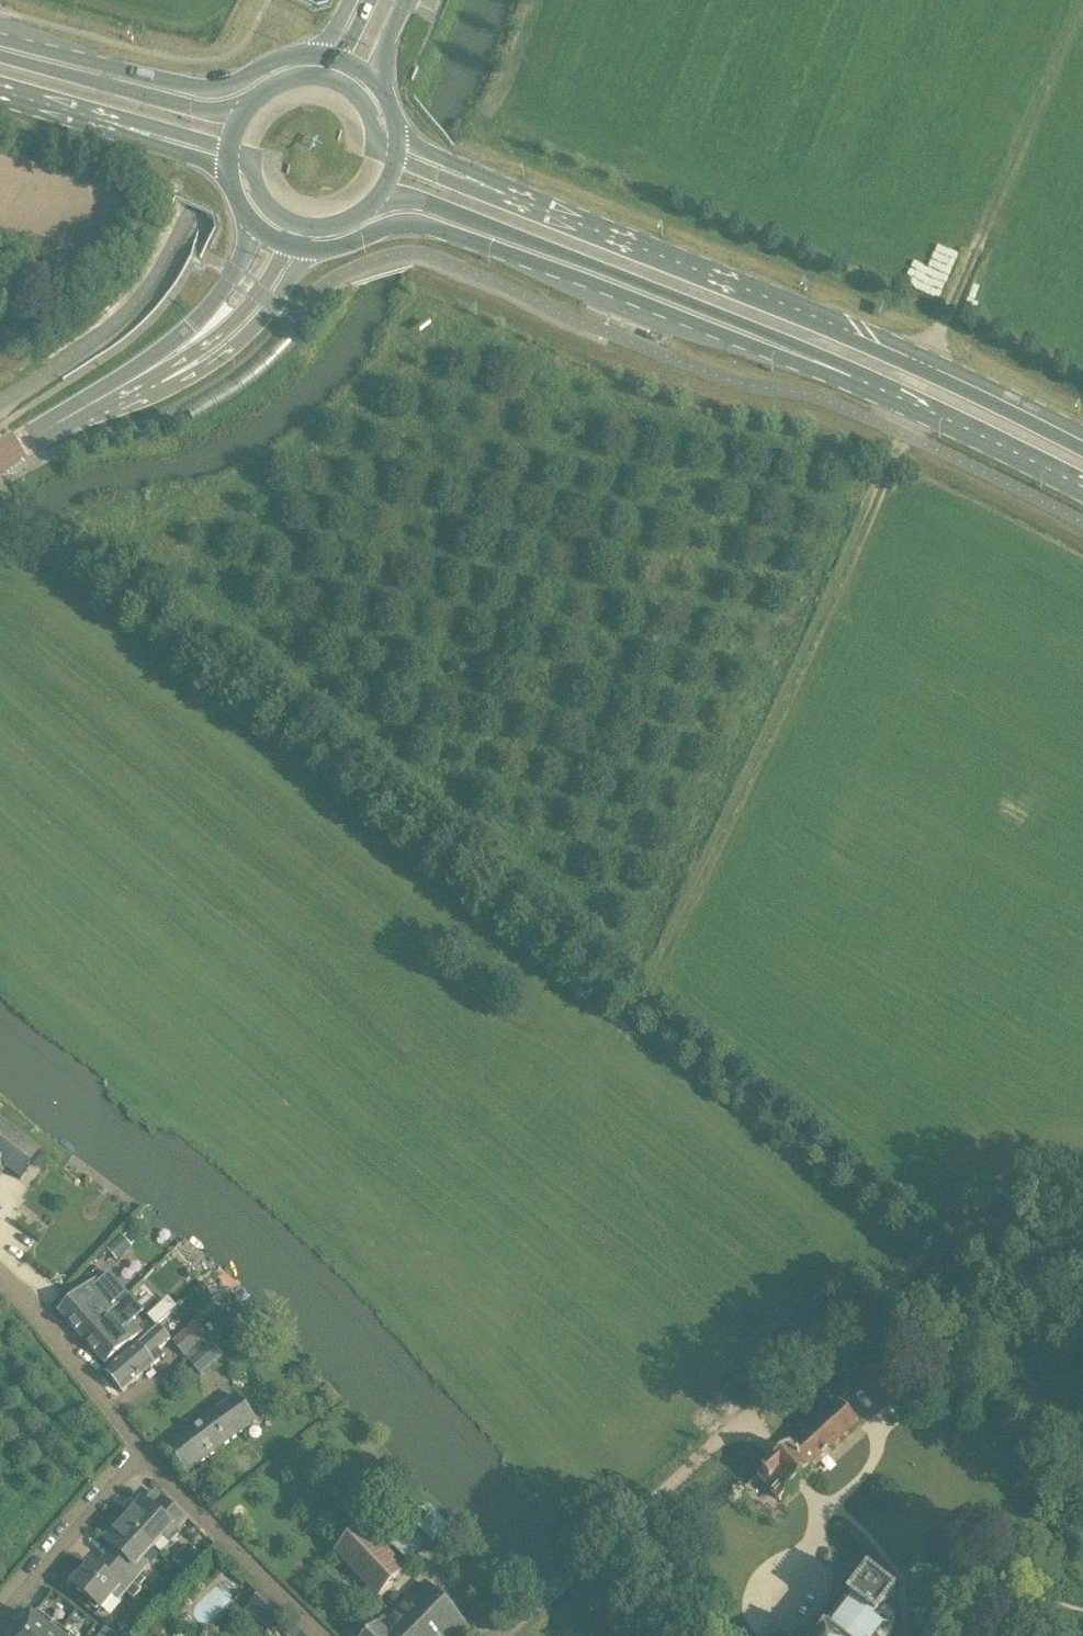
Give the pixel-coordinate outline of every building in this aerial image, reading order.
[(25,1141),(0,1122),(0,1174),(25,1141)] [(122,1237),(119,1240),(107,1250),(118,1262),(133,1249),(125,1240),(122,1237)] [(60,1311),(82,1334),(101,1317),(104,1319),(121,1304),(119,1303),(129,1293),(109,1271),(100,1281),(97,1277),(60,1311)] [(101,1317),(82,1334),(107,1362),(143,1330),(121,1304),(104,1319),(101,1317)] [(148,1317),(156,1326),(170,1314),(162,1305),(148,1317)] [(172,1344),(184,1358),(208,1337),(195,1323),(182,1335),(172,1344)] [(224,1357),(213,1343),(229,1330),(224,1323),(208,1337),(184,1358),(201,1377),(224,1357)] [(158,1327),(107,1372),(124,1391),(164,1357),(158,1350),(169,1341),(158,1327)] [(883,1364),(865,1380),(887,1403),(904,1387),(883,1364)] [(257,1420),(238,1394),(169,1446),(188,1472),(257,1420)] [(810,1470),(858,1427),(839,1405),(791,1447),(792,1449),(784,1457),(774,1465),(773,1464),(758,1479),(779,1502),(804,1479),(812,1472),(810,1470)] [(124,1518),(155,1547),(164,1537),(169,1542),(188,1521),(162,1498),(152,1509),(142,1499),(124,1518)] [(432,1516),(436,1512),(430,1505),(390,1542),(409,1562),(428,1544),(435,1551),(451,1536),(432,1516)] [(150,1566),(143,1560),(155,1547),(124,1518),(105,1539),(114,1547),(106,1557),(135,1584),(135,1585),(139,1588),(146,1580),(142,1576),(150,1566)] [(407,1571),(364,1526),(336,1554),(378,1598),(407,1571)] [(120,1603),(135,1585),(135,1584),(106,1557),(97,1566),(93,1562),(74,1584),(102,1608),(113,1596),(120,1603)] [(894,1635),(892,1634),(897,1626),(885,1617),(898,1601),(868,1578),(824,1635),(893,1635),(894,1635)] [(466,1629),(423,1584),(380,1627),(379,1625),(368,1635),(458,1635),(466,1629)] [(271,1630),(284,1617),(262,1595),(249,1608),(271,1630)] [(61,1634),(34,1614),(19,1635),(64,1635),(61,1634)] [(99,1635),(121,1635),(107,1625),(99,1635)] [(303,1635),(295,1627),(286,1635),(306,1635),(304,1634),(303,1635)]
